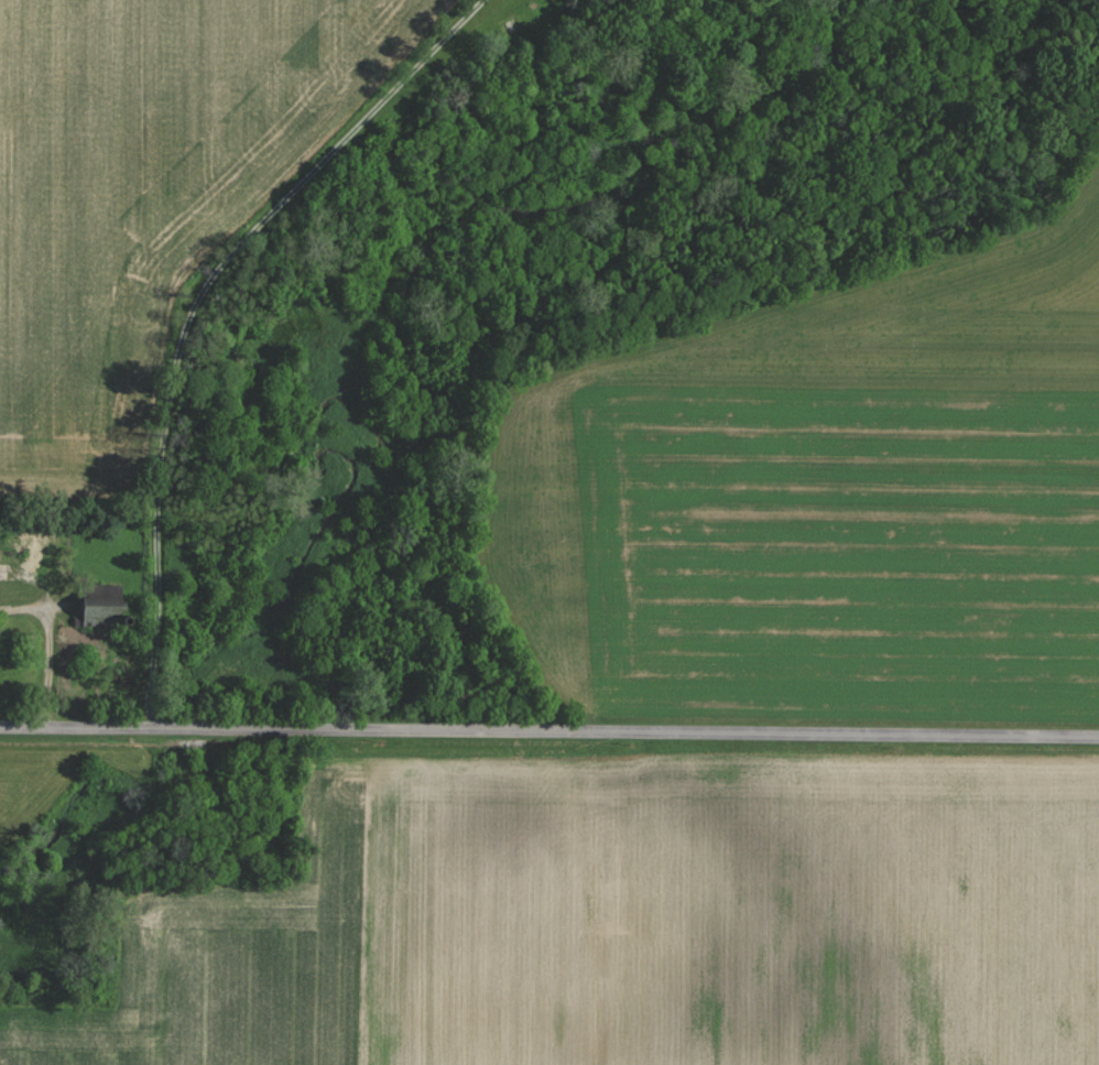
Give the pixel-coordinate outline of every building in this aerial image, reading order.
[(87,601),(87,628),(118,627),(117,621),(129,620),(128,600),(87,601)]
